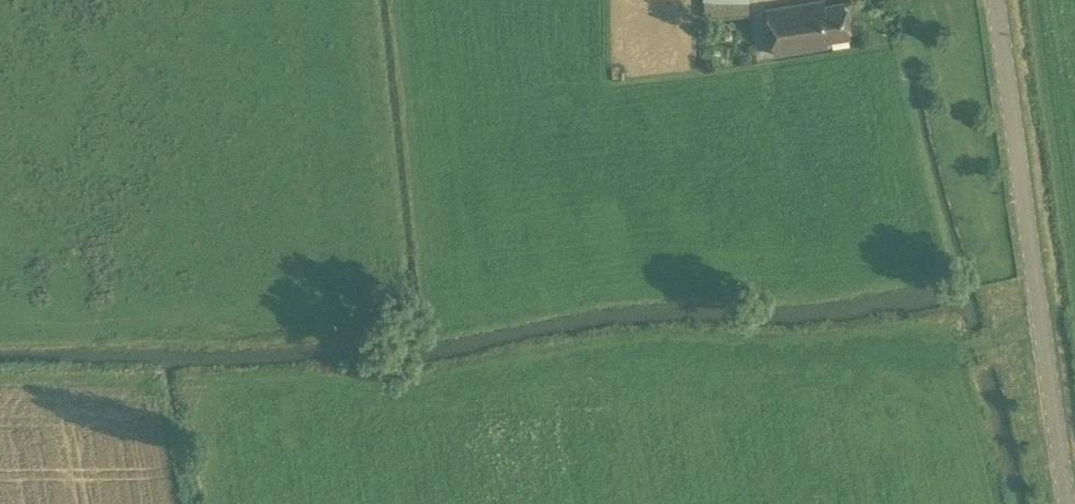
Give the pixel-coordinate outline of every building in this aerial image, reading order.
[(850,37),(849,33),(848,33),(844,6),(843,2),(825,5),(824,1),(766,11),(767,19),(773,54),(828,45),(827,41),(850,37)]
